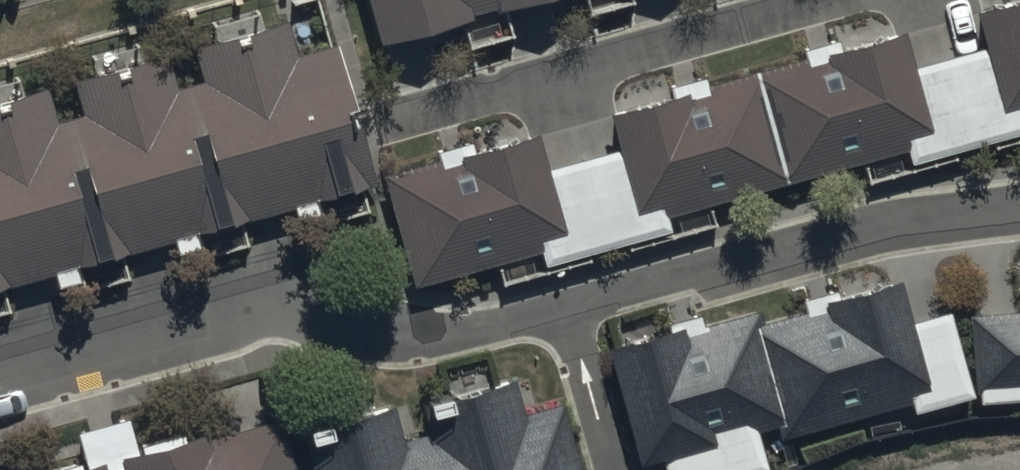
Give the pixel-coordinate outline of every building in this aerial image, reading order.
[(383,49),(555,0),(369,0),(383,49)] [(414,291),(540,256),(545,271),(673,236),(669,220),(906,155),(910,169),(1019,139),(1019,6),(973,19),(982,52),(913,71),(904,35),(841,53),(840,46),(801,56),(803,63),(705,90),(702,82),(667,92),(670,103),(608,119),(618,155),(547,174),(538,142),(477,159),(474,147),(434,158),(436,167),(384,182),(414,291)] [(55,279),(59,292),(79,286),(76,274),(176,245),(180,260),(202,253),(198,240),(295,212),(299,227),(321,220),(318,207),(374,191),(334,48),(296,58),(288,28),(194,54),(204,87),(178,94),(167,58),(74,84),(84,120),(54,128),(46,97),(0,110),(0,295),(55,279)] [(663,469),(768,469),(759,436),(777,431),(781,444),(910,410),(912,419),(973,403),(950,316),(911,326),(901,287),(840,303),(837,293),(800,303),(805,319),(760,331),(756,313),(704,327),(702,320),(665,330),(667,336),(607,352),(638,469),(661,463),(663,469)] [(972,322),(977,408),(1019,405),(1019,318),(972,322)] [(306,469),(577,469),(558,408),(524,419),(514,389),(453,408),(450,397),(421,406),(430,437),(405,445),(396,414),(298,444),(306,469)] [(284,425),(213,445),(211,438),(184,446),(181,435),(137,448),(130,424),(77,439),(84,465),(66,469),(296,469),(284,425)]
